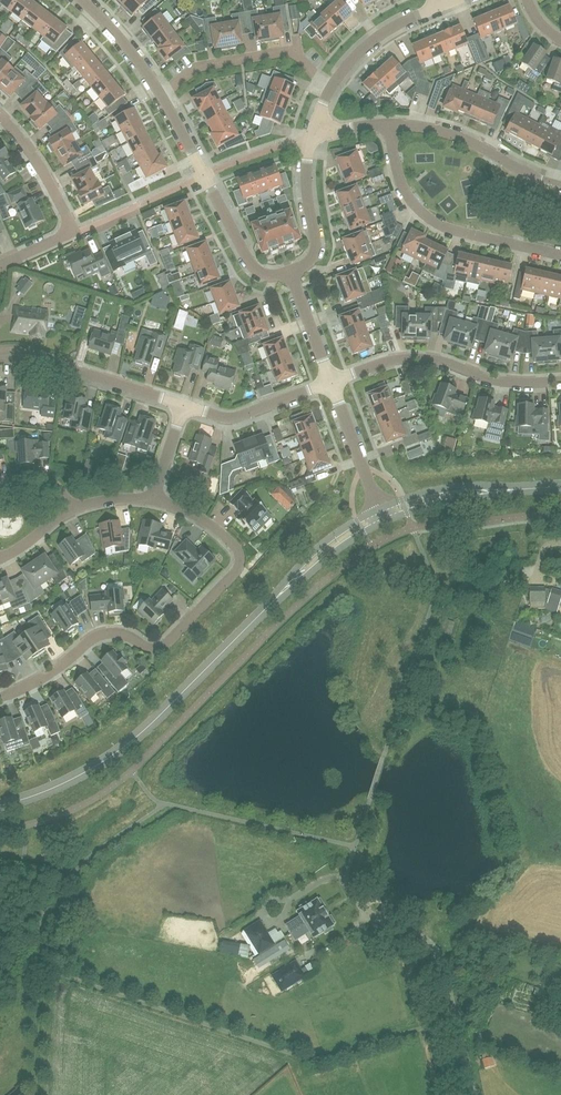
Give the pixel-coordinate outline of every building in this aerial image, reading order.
[(21,0),(0,0),(0,8),(2,5),(12,13),(21,0)] [(31,1),(32,0),(21,0),(12,13),(22,21),(35,4),(31,1)] [(158,2),(155,0),(129,0),(123,6),(128,11),(127,12),(131,17),(138,10),(143,15),(158,2)] [(342,23),(352,14),(339,0),(329,9),(342,23)] [(33,29),(45,12),(45,11),(46,10),(40,5),(39,7),(35,4),(22,21),(33,29)] [(267,18),(271,42),(280,40),(279,38),(284,37),(281,21),(288,20),(286,6),(273,8),(274,16),(267,18)] [(292,20),(298,19),(296,6),(289,7),(292,20)] [(497,11),(505,29),(517,24),(509,6),(497,11)] [(152,39),(169,26),(155,8),(150,13),(155,19),(142,29),(146,34),(148,33),(152,39)] [(337,28),(342,23),(329,9),(320,17),(314,10),(313,10),(333,32),(337,28)] [(271,42),(267,18),(259,19),(257,10),(244,13),(247,27),(254,26),(257,42),(261,41),(262,43),(271,42)] [(333,32),(313,10),(307,16),(313,23),(304,31),(312,40),(317,36),(321,40),(322,39),(323,40),(329,35),(333,32)] [(505,29),(497,11),(496,12),(496,10),(489,13),(490,14),(486,16),(493,34),(505,29)] [(43,37),(56,20),(52,17),(53,16),(48,11),(46,13),(45,12),(33,29),(43,37)] [(239,28),(247,27),(244,13),(231,15),(233,23),(225,25),(229,49),(238,47),(238,45),(242,44),(239,28)] [(185,20),(190,26),(196,22),(190,16),(185,20)] [(493,34),(486,16),(482,18),(481,16),(474,19),(475,20),(474,21),(481,39),(493,34)] [(229,49),(225,25),(217,26),(216,18),(203,20),(205,34),(212,33),(215,49),(220,48),(220,50),(229,49)] [(43,37),(41,40),(56,52),(73,35),(66,30),(68,27),(63,23),(62,24),(56,20),(43,37)] [(196,22),(190,26),(195,33),(200,29),(196,22)] [(524,42),(529,36),(524,23),(517,26),(524,42)] [(10,30),(3,25),(0,28),(0,31),(6,35),(10,30)] [(158,51),(177,37),(169,26),(152,39),(160,49),(158,51)] [(448,31),(455,49),(468,44),(460,27),(453,29),(448,31)] [(444,54),(455,49),(448,31),(443,33),(443,34),(437,36),(444,54)] [(25,39),(19,34),(15,38),(22,43),(25,39)] [(444,54),(437,36),(435,37),(435,35),(428,38),(429,40),(425,41),(432,59),(444,54)] [(75,67),(91,54),(86,48),(88,46),(83,41),(80,44),(75,37),(59,54),(72,69),(75,67)] [(177,37),(158,51),(166,62),(173,56),(185,47),(177,37)] [(25,39),(22,43),(28,48),(31,43),(25,39)] [(432,59),(425,41),(421,43),(420,41),(413,44),(414,46),(413,46),(420,64),(432,59)] [(475,44),(483,63),(490,60),(482,41),(475,44)] [(476,66),(483,63),(475,44),(468,46),(476,66)] [(535,82),(547,65),(541,61),(546,53),(534,45),(522,64),(529,68),(525,74),(535,82)] [(186,46),(185,47),(173,56),(177,61),(185,55),(192,54),(186,46)] [(13,69),(7,64),(13,57),(1,47),(0,49),(0,85),(13,69)] [(83,77),(99,64),(98,62),(99,61),(95,56),(94,57),(91,54),(75,67),(83,77)] [(507,69),(512,63),(509,57),(503,59),(507,69)] [(392,59),(383,68),(399,86),(409,78),(406,75),(392,59)] [(554,59),(547,80),(555,83),(552,90),(560,93),(560,62),(554,59)] [(91,88),(108,74),(99,64),(83,77),(91,88)] [(458,73),(464,70),(462,65),(456,67),(458,73)] [(426,82),(428,83),(421,66),(413,69),(419,80),(426,82)] [(466,70),(469,77),(477,73),(474,66),(466,70)] [(445,75),(451,72),(449,67),(443,69),(445,75)] [(390,95),(399,86),(383,68),(377,73),(377,72),(373,76),(386,91),(390,95)] [(478,73),(485,76),(487,71),(480,68),(478,73)] [(38,79),(26,69),(20,76),(13,70),(13,69),(0,85),(0,88),(11,97),(21,85),(27,91),(38,79)] [(417,87),(419,80),(413,69),(406,75),(409,78),(417,87)] [(270,92),(290,99),(295,87),(284,83),(287,76),(274,71),(271,78),(275,80),(270,92)] [(492,75),(487,71),(485,76),(484,78),(493,82),(496,78),(493,77),(494,76),(492,75)] [(100,98),(116,85),(115,83),(116,82),(112,77),(110,78),(108,74),(91,88),(100,98)] [(440,98),(444,89),(450,86),(455,74),(437,82),(432,95),(440,98)] [(385,91),(386,91),(373,76),(369,79),(369,80),(363,85),(364,86),(363,88),(368,93),(369,92),(376,99),(385,91)] [(31,119),(48,104),(47,104),(41,97),(48,91),(38,79),(27,91),(33,97),(21,107),(31,119)] [(63,83),(69,89),(73,86),(67,79),(63,83)] [(417,87),(415,93),(421,95),(426,82),(419,80),(417,87)] [(469,83),(465,81),(461,89),(453,86),(444,107),(456,113),(465,91),(469,83)] [(199,112),(220,101),(214,89),(217,87),(215,82),(206,84),(201,88),(204,93),(192,100),(199,112)] [(432,84),(428,83),(426,82),(421,95),(428,97),(432,84)] [(246,83),(247,92),(252,94),(255,86),(246,83)] [(120,90),(116,85),(100,98),(107,107),(104,109),(108,115),(120,107),(115,102),(125,94),(121,88),(120,90)] [(78,92),(73,86),(69,89),(74,95),(78,92)] [(513,96),(515,92),(515,91),(508,87),(506,92),(513,96)] [(479,122),(488,101),(491,94),(479,89),(477,96),(469,115),(473,117),(472,119),(479,122)] [(477,96),(465,91),(456,113),(457,110),(469,115),(477,96)] [(285,112),(290,99),(270,92),(265,105),(285,112)] [(488,101),(479,122),(487,125),(487,123),(492,125),(495,119),(500,121),(510,102),(499,97),(496,104),(488,101)] [(243,104),(240,99),(233,103),(235,108),(241,105),(243,104)] [(207,122),(226,113),(220,101),(199,112),(201,111),(207,122)] [(517,138),(527,119),(519,115),(524,106),(514,101),(508,114),(514,117),(506,132),(517,138)] [(82,112),(86,109),(81,102),(77,106),(82,112)] [(58,125),(70,117),(59,105),(53,110),(48,104),(31,119),(32,121),(31,123),(37,129),(38,128),(40,130),(53,119),(58,125)] [(235,108),(238,112),(245,108),(243,104),(241,105),(235,108)] [(280,125),(285,112),(265,105),(261,118),(263,118),(258,130),(254,132),(257,138),(270,134),(268,127),(270,121),(280,125)] [(543,115),(546,110),(537,105),(534,110),(543,115)] [(122,131),(140,121),(137,115),(139,114),(136,108),(124,114),(121,108),(115,111),(118,117),(115,119),(122,131)] [(211,135),(232,124),(226,113),(207,122),(213,134),(211,135)] [(99,121),(94,114),(87,119),(92,126),(99,121)] [(56,154),(75,142),(71,135),(78,130),(70,117),(58,125),(63,133),(49,142),(50,144),(48,145),(53,153),(55,152),(56,154)] [(529,144),(543,117),(542,117),(538,125),(527,119),(517,138),(529,144)] [(540,149),(551,128),(545,124),(548,119),(543,117),(529,144),(540,149)] [(128,143),(146,133),(140,121),(122,131),(128,143)] [(97,124),(92,127),(96,133),(101,130),(97,124)] [(232,124),(211,135),(217,148),(229,141),(232,147),(246,142),(242,134),(238,136),(232,124)] [(560,130),(559,132),(551,128),(540,149),(552,156),(556,146),(560,149),(560,131),(560,130)] [(134,155),(153,145),(146,133),(128,143),(134,155)] [(106,139),(101,142),(105,149),(109,146),(106,139)] [(75,142),(56,154),(64,167),(78,158),(83,165),(94,158),(87,145),(79,150),(74,142),(75,142)] [(1,144),(0,145),(0,175),(4,180),(16,172),(10,163),(9,163),(6,159),(10,157),(6,152),(8,151),(3,145),(2,146),(1,144)] [(140,167),(159,157),(153,145),(134,155),(140,167)] [(340,172),(361,164),(354,146),(341,148),(344,156),(338,159),(340,164),(338,165),(340,172)] [(115,149),(110,152),(114,159),(119,156),(115,149)] [(97,162),(101,161),(98,156),(94,158),(83,165),(86,172),(72,179),(79,193),(78,193),(98,183),(97,183),(93,175),(101,171),(97,162)] [(145,176),(147,179),(167,168),(161,156),(140,167),(145,176)] [(361,164),(340,172),(343,179),(345,178),(347,183),(365,176),(361,164)] [(122,175),(127,173),(124,166),(119,168),(122,175)] [(262,171),(269,190),(280,187),(281,191),(291,187),(285,173),(279,176),(275,166),(262,171)] [(371,178),(383,173),(381,167),(369,171),(371,178)] [(257,195),(269,190),(262,171),(249,175),(257,195)] [(436,171),(422,182),(436,199),(449,188),(436,171)] [(383,173),(371,178),(373,184),(386,179),(383,173)] [(246,199),(257,195),(249,175),(237,180),(240,190),(233,192),(238,206),(248,203),(246,199)] [(149,184),(147,179),(145,176),(128,185),(132,192),(149,184)] [(103,206),(116,200),(109,186),(102,190),(98,183),(78,193),(79,195),(77,196),(81,204),(83,203),(84,206),(99,198),(103,206)] [(467,187),(471,196),(477,194),(472,184),(467,187)] [(27,200),(26,196),(23,187),(8,194),(12,202),(17,200),(19,204),(18,204),(23,217),(21,218),(25,227),(28,226),(29,228),(36,225),(35,223),(44,220),(40,210),(38,211),(32,198),(27,200)] [(342,206),(361,199),(356,187),(343,192),(343,191),(336,194),(338,202),(340,201),(342,206)] [(0,196),(0,211),(7,208),(9,207),(4,194),(0,196)] [(381,205),(394,200),(391,194),(379,199),(381,205)] [(279,205),(287,202),(285,195),(276,198),(279,205)] [(452,215),(460,206),(452,198),(444,207),(452,215)] [(345,218),(365,211),(361,199),(342,206),(344,211),(342,212),(345,218)] [(262,211),(275,206),(272,200),(260,204),(262,211)] [(170,222),(189,215),(187,210),(189,209),(186,201),(178,204),(179,205),(166,209),(170,222)] [(247,216),(256,213),(253,206),(245,210),(247,216)] [(144,221),(156,215),(154,209),(141,215),(144,221)] [(349,225),(351,230),(375,221),(370,209),(365,211),(345,218),(347,225),(349,225)] [(382,222),(391,219),(395,217),(393,211),(380,216),(382,221),(382,222)] [(283,215),(282,213),(258,221),(259,224),(252,226),(262,254),(269,251),(270,255),(279,252),(279,250),(285,248),(286,250),(295,246),(293,243),(300,240),(290,213),(283,215)] [(175,233),(195,226),(193,219),(191,220),(189,215),(170,222),(175,233)] [(395,217),(391,219),(382,222),(385,228),(389,227),(392,236),(393,233),(396,227),(398,224),(397,224),(395,217)] [(396,227),(393,233),(392,236),(398,239),(403,227),(398,224),(396,227)] [(195,226),(175,233),(179,246),(198,239),(196,233),(198,233),(195,226)] [(160,239),(158,234),(156,227),(148,230),(153,241),(160,239)] [(122,237),(134,262),(145,257),(150,267),(157,263),(147,240),(141,243),(135,231),(122,237)] [(346,253),(366,246),(366,245),(371,244),(366,231),(362,233),(344,240),(346,245),(344,246),(346,253)] [(414,258),(424,237),(412,231),(402,252),(414,258)] [(134,262),(122,237),(110,243),(113,251),(105,255),(113,271),(115,270),(134,262)] [(426,264),(435,245),(424,240),(425,237),(424,237),(414,258),(426,264)] [(192,262),(210,255),(208,250),(210,250),(207,242),(200,245),(187,250),(192,262)] [(366,246),(346,253),(349,260),(351,259),(353,265),(376,256),(371,244),(366,245),(366,246)] [(443,280),(449,266),(442,262),(448,249),(442,246),(441,248),(435,245),(426,264),(423,270),(443,280)] [(83,272),(85,277),(98,272),(101,278),(110,274),(101,253),(92,257),(89,250),(76,256),(75,254),(66,258),(67,261),(65,261),(68,268),(70,267),(74,276),(83,272)] [(468,277),(472,257),(465,255),(466,254),(459,252),(456,267),(449,266),(443,280),(455,283),(456,275),(468,277)] [(170,253),(161,256),(167,271),(175,268),(170,253)] [(376,264),(387,260),(390,254),(375,260),(376,264)] [(196,274),(216,266),(214,260),(212,260),(210,255),(192,262),(196,274)] [(481,280),(485,260),(472,257),(468,277),(466,282),(479,285),(480,280),(481,280)] [(396,276),(402,263),(392,258),(386,271),(396,276)] [(493,283),(498,263),(485,260),(481,280),(493,283)] [(498,263),(493,283),(507,286),(512,264),(505,263),(505,264),(498,263)] [(216,266),(196,274),(201,286),(219,280),(217,274),(219,273),(216,266)] [(535,293),(540,272),(533,271),(533,269),(527,267),(523,284),(517,283),(514,298),(519,300),(522,290),(535,293)] [(341,290),(360,283),(367,280),(363,268),(343,275),(342,275),(335,278),(338,285),(340,285),(341,290)] [(548,296),(553,275),(540,272),(535,293),(548,296)] [(174,282),(171,276),(171,274),(166,275),(169,284),(174,282)] [(553,275),(548,296),(560,299),(560,277),(553,275)] [(33,284),(25,277),(24,279),(22,278),(17,285),(19,286),(16,289),(24,296),(33,284)] [(415,287),(417,283),(409,279),(405,277),(404,279),(403,282),(415,287)] [(174,293),(184,289),(180,281),(171,285),(174,293)] [(216,302),(236,294),(234,287),(232,288),(230,283),(211,290),(216,302)] [(360,283),(341,290),(343,295),(341,296),(344,303),(352,300),(364,295),(360,283)] [(371,299),(384,295),(383,288),(369,293),(371,299)] [(168,289),(154,296),(151,305),(166,310),(169,298),(166,297),(168,289)] [(236,294),(216,302),(220,314),(239,307),(237,302),(239,301),(236,294)] [(371,299),(361,303),(363,309),(385,301),(384,295),(371,299)] [(238,329),(239,328),(263,319),(261,314),(263,313),(260,306),(253,309),(233,316),(238,329)] [(378,317),(386,314),(385,306),(376,309),(378,317)] [(45,336),(49,311),(15,307),(12,332),(31,334),(31,336),(45,338),(45,336)] [(416,340),(417,316),(409,316),(409,307),(396,307),(396,321),(403,321),(403,338),(407,338),(407,340),(416,340)] [(417,316),(416,340),(425,341),(425,338),(430,339),(430,322),(437,322),(438,319),(438,308),(425,308),(425,316),(417,316)] [(457,347),(464,323),(456,321),(458,313),(446,309),(442,323),(449,325),(444,341),(449,342),(448,344),(457,347)] [(183,332),(189,313),(179,310),(173,329),(183,332)] [(343,330),(363,323),(358,311),(340,317),(342,323),(340,324),(343,330)] [(525,347),(526,332),(525,332),(522,331),(527,315),(519,313),(512,337),(504,335),(497,358),(506,361),(507,359),(511,360),(516,344),(524,347),(525,347)] [(391,326),(386,314),(378,317),(376,318),(381,330),(387,327),(391,326)] [(457,347),(466,349),(466,347),(471,349),(475,333),(482,335),(486,321),(473,317),(471,326),(464,323),(457,347)] [(220,318),(211,321),(205,323),(209,326),(213,325),(221,322),(220,318)] [(89,325),(95,327),(97,321),(91,319),(89,325)] [(239,328),(244,340),(246,339),(249,338),(262,333),(262,334),(270,331),(267,323),(265,324),(263,319),(239,328)] [(497,358),(504,335),(497,333),(499,325),(486,321),(482,335),(489,337),(485,353),(489,354),(489,356),(497,358)] [(349,342),(367,335),(363,323),(343,330),(345,337),(347,337),(349,342)] [(386,342),(392,340),(387,327),(381,330),(386,342)] [(124,346),(127,332),(119,329),(118,333),(112,331),(110,336),(94,331),(89,348),(111,354),(115,343),(124,346)] [(560,344),(560,330),(553,330),(554,339),(546,339),(548,364),(557,363),(556,361),(560,361),(560,360),(560,344)] [(548,364),(546,339),(538,340),(538,331),(526,332),(525,347),(533,346),(534,363),(538,362),(539,364),(548,364)] [(160,358),(167,337),(153,333),(150,340),(140,337),(138,345),(140,346),(135,361),(136,361),(136,363),(143,365),(143,363),(150,366),(153,356),(160,358)] [(367,335),(349,342),(351,347),(349,347),(352,355),(359,352),(372,347),(367,335)] [(236,350),(249,345),(246,339),(244,340),(233,344),(236,350)] [(269,358),(289,351),(286,344),(284,345),(282,339),(264,346),(269,358)] [(205,349),(190,345),(187,352),(179,349),(176,357),(178,358),(173,373),(175,373),(174,375),(181,378),(182,376),(188,378),(191,369),(198,371),(200,364),(205,349)] [(249,345),(236,350),(239,356),(251,351),(249,345)] [(273,370),(291,363),(290,358),(291,357),(289,351),(269,358),(273,370)] [(225,371),(217,368),(219,361),(207,357),(202,372),(209,374),(207,381),(220,386),(220,388),(229,391),(235,372),(226,369),(225,371)] [(291,363),(273,370),(278,382),(290,378),(298,375),(295,368),(293,368),(291,363)] [(258,390),(264,388),(259,375),(253,378),(258,390)] [(405,395),(412,393),(407,380),(401,382),(405,395)] [(451,386),(444,383),(443,385),(441,384),(437,395),(435,395),(432,404),(448,410),(447,412),(453,415),(455,410),(463,413),(468,399),(458,395),(458,397),(454,396),(456,389),(450,387),(451,386)] [(373,407),(392,400),(387,388),(380,391),(378,386),(374,388),(374,390),(366,393),(370,403),(371,402),(373,407)] [(12,422),(13,404),(6,404),(6,388),(0,388),(0,422),(12,422)] [(54,418),(56,403),(49,402),(50,394),(36,392),(36,390),(26,388),(23,408),(34,409),(34,407),(42,408),(41,416),(54,418)] [(92,410),(83,408),(85,398),(77,397),(77,395),(72,394),(71,395),(69,395),(64,418),(72,419),(70,427),(88,430),(92,410)] [(497,409),(493,408),(495,402),(489,401),(489,399),(482,397),(481,399),(479,398),(476,410),(475,410),(472,420),(489,424),(487,431),(485,438),(500,442),(507,410),(498,408),(497,409)] [(376,419),(396,412),(392,400),(373,407),(375,412),(373,413),(376,419)] [(528,435),(539,435),(539,441),(550,441),(550,432),(548,432),(549,423),(548,423),(548,410),(538,410),(538,412),(534,411),(534,405),(527,405),(528,403),(520,403),(520,405),(518,405),(518,417),(516,417),(516,427),(528,427),(528,435)] [(116,406),(109,404),(108,406),(107,405),(103,419),(101,418),(97,428),(107,431),(105,437),(119,442),(127,420),(119,417),(122,410),(115,408),(116,406)] [(382,431),(401,424),(396,412),(376,419),(378,426),(380,426),(382,431)] [(297,435),(316,429),(314,424),(316,423),(313,415),(305,418),(293,423),(297,435)] [(147,419),(141,416),(138,423),(131,421),(124,444),(147,451),(149,445),(150,445),(153,435),(151,435),(155,421),(154,421),(155,419),(148,416),(147,419)] [(407,421),(401,424),(382,431),(384,436),(382,436),(385,444),(393,441),(392,441),(402,437),(411,433),(407,421)] [(277,443),(284,440),(279,428),(273,430),(277,443)] [(302,447),(322,440),(319,433),(318,434),(316,429),(297,435),(302,447)] [(417,436),(420,442),(432,438),(430,431),(417,436)] [(208,474),(213,458),(207,456),(212,440),(197,435),(189,460),(202,464),(199,471),(208,474)] [(248,440),(257,463),(266,459),(268,465),(280,460),(275,448),(268,450),(262,435),(248,440)] [(229,462),(233,471),(244,468),(246,472),(259,467),(257,463),(248,440),(234,445),(239,459),(235,460),(229,462)] [(306,459),(324,452),(323,447),(325,447),(322,440),(302,447),(299,448),(301,452),(303,451),(306,459)] [(39,444),(39,441),(16,442),(17,452),(19,452),(19,464),(22,464),(22,466),(29,465),(29,464),(35,463),(35,457),(39,457),(39,459),(49,458),(48,443),(39,444)] [(419,448),(409,449),(410,459),(420,458),(419,448)] [(318,469),(319,473),(324,471),(324,470),(332,467),(328,457),(326,457),(324,452),(306,459),(308,464),(311,471),(318,469)] [(127,457),(118,454),(111,475),(121,474),(127,457)] [(91,474),(94,462),(87,459),(83,471),(91,474)] [(314,474),(319,473),(318,469),(311,471),(308,464),(305,465),(308,472),(305,478),(289,484),(291,490),(316,481),(314,474)] [(202,490),(207,482),(185,469),(180,477),(202,490)] [(229,478),(221,477),(220,496),(228,492),(229,478)] [(288,510),(295,503),(278,487),(271,494),(288,510)] [(267,511),(255,500),(253,501),(249,497),(250,497),(243,490),(229,503),(237,511),(238,509),(242,513),(236,519),(243,526),(245,524),(250,529),(259,519),(261,522),(268,515),(265,513),(267,511)] [(168,550),(172,535),(159,531),(160,525),(145,521),(142,532),(140,533),(139,537),(140,539),(139,545),(155,549),(155,547),(168,550)] [(121,539),(119,522),(100,524),(104,549),(114,547),(115,553),(129,551),(130,537),(121,539)] [(96,553),(88,534),(76,543),(72,537),(67,541),(66,539),(60,544),(61,545),(59,546),(66,556),(64,557),(70,565),(79,559),(82,563),(96,553)] [(197,552),(186,542),(187,542),(186,541),(175,553),(186,563),(185,565),(198,578),(215,560),(213,559),(214,556),(210,553),(208,553),(201,547),(197,552)] [(33,563),(46,582),(52,578),(56,585),(69,577),(61,565),(54,570),(45,556),(43,557),(42,555),(34,561),(35,562),(33,563)] [(46,582),(33,563),(32,564),(31,563),(23,568),(24,570),(22,571),(32,585),(23,591),(30,603),(45,593),(40,586),(46,582)] [(23,591),(14,595),(7,579),(5,580),(4,578),(0,580),(0,598),(3,605),(9,602),(13,610),(30,603),(23,591)] [(123,611),(122,600),(124,599),(123,590),(105,591),(106,594),(90,596),(92,611),(103,610),(103,609),(107,608),(108,613),(114,612),(114,614),(122,613),(121,611),(123,611)] [(165,608),(173,600),(162,590),(151,601),(149,599),(137,612),(144,618),(145,617),(153,625),(155,624),(156,625),(161,619),(160,618),(164,614),(161,611),(164,608),(165,608)] [(548,603),(548,590),(532,590),(532,602),(548,603)] [(87,609),(81,595),(69,602),(70,604),(67,606),(66,605),(51,615),(57,623),(58,622),(65,632),(66,631),(67,633),(74,629),(73,627),(78,623),(74,617),(78,615),(87,609)] [(39,655),(40,655),(39,655),(46,650),(45,650),(44,649),(49,645),(41,632),(47,628),(38,616),(27,623),(32,630),(26,634),(39,655)] [(39,655),(26,634),(19,639),(14,632),(3,639),(10,652),(18,647),(27,661),(32,657),(32,659),(39,655)] [(10,652),(3,639),(0,640),(0,675),(3,674),(2,674),(2,672),(7,670),(2,655),(10,652)] [(118,657),(113,652),(110,654),(108,652),(103,657),(104,659),(102,661),(111,672),(105,677),(118,692),(129,684),(121,674),(127,669),(123,664),(125,663),(119,656),(118,657)] [(93,680),(87,673),(84,676),(82,674),(77,679),(79,680),(76,683),(90,700),(101,691),(107,699),(115,692),(100,674),(93,680)] [(68,699),(64,691),(60,693),(59,691),(53,695),(54,696),(51,698),(63,718),(75,710),(80,719),(82,718),(89,714),(77,694),(68,699)] [(35,707),(34,705),(28,708),(28,710),(25,712),(34,732),(46,727),(50,736),(61,732),(51,710),(42,714),(38,706),(35,707)] [(7,717),(1,719),(1,721),(0,721),(0,730),(4,744),(5,743),(7,751),(30,744),(25,729),(16,731),(12,718),(8,719),(7,717)] [(36,738),(30,741),(34,750),(40,748),(36,738)] [(291,933),(326,912),(323,907),(325,906),(320,898),(318,900),(317,898),(308,904),(307,902),(300,907),(301,909),(297,911),(300,916),(292,921),(289,931),(291,933)] [(326,912),(291,933),(295,940),(309,932),(313,938),(324,932),(325,934),(332,929),(331,927),(334,925),(333,924),(335,923),(331,916),(329,917),(326,912)] [(259,954),(274,944),(260,922),(245,931),(259,954)] [(270,930),(276,939),(285,933),(279,924),(270,930)] [(290,949),(284,940),(253,959),(258,968),(290,949)] [(282,991),(305,977),(295,962),(273,976),(282,991)] [(496,1065),(493,1054),(487,1056),(489,1066),(496,1065)]
